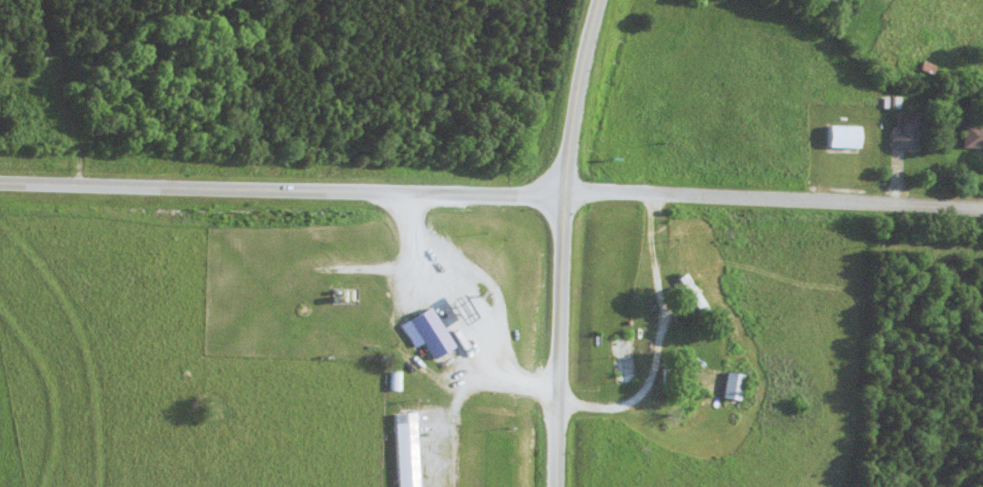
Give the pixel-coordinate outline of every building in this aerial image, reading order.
[(891,128),(891,150),(918,150),(918,113),(895,113),(895,128),(891,128)] [(964,122),(962,149),(982,150),(982,123),(964,122)] [(859,126),(824,126),(824,148),(859,148),(859,126)] [(710,310),(685,273),(677,279),(702,316),(710,310)] [(421,343),(429,359),(450,347),(427,307),(398,323),(412,348),(421,343)] [(616,385),(635,383),(630,334),(611,336),(616,385)] [(720,397),(738,402),(745,376),(726,371),(720,397)] [(390,413),(394,486),(415,486),(412,412),(390,413)]
